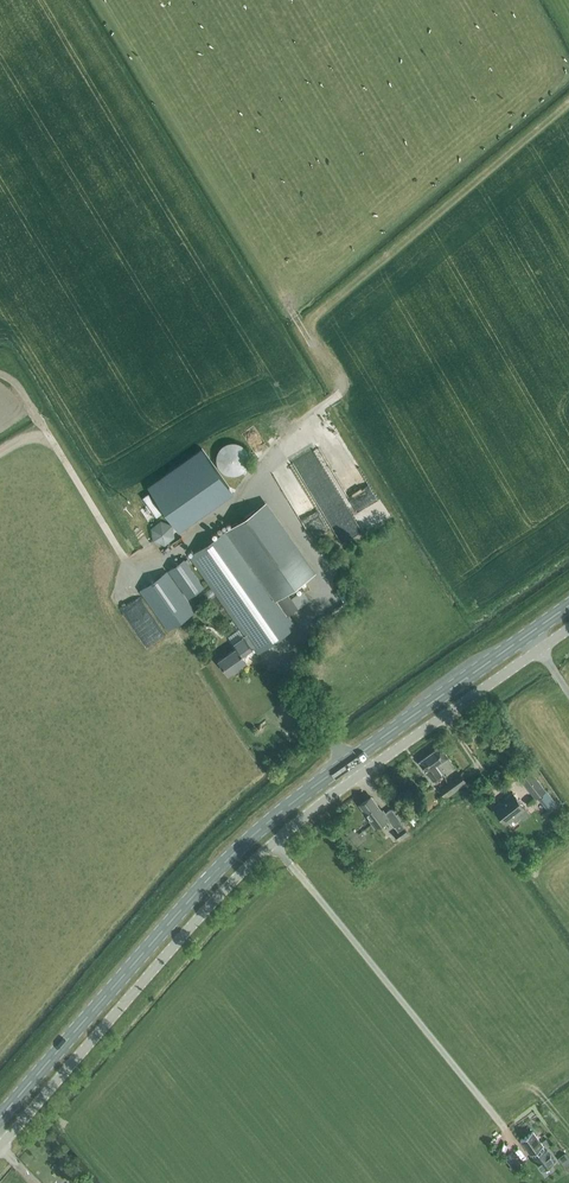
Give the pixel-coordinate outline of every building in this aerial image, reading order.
[(233,474),(238,473),(242,471),(246,468),(248,463),(249,459),(248,454),(246,449),(243,446),(238,443),(233,443),(228,443),(224,445),(220,449),(218,453),(217,458),(218,463),(220,467),(224,471),(228,473),(233,474)] [(233,492),(202,447),(147,486),(179,530),(233,492)] [(321,505),(333,525),(353,512),(342,494),(337,496),(337,495),(321,505)] [(244,634),(232,642),(236,647),(218,660),(227,673),(246,661),(241,655),(253,647),(257,653),(296,626),(287,614),(296,608),(286,592),(313,573),(264,503),(189,555),(244,634)] [(164,544),(173,536),(171,525),(160,520),(151,528),(153,540),(164,544)] [(187,597),(203,586),(184,559),(168,570),(187,597)] [(167,630),(194,611),(167,571),(140,590),(167,630)] [(493,727),(497,724),(493,718),(489,721),(493,727)] [(432,779),(452,764),(440,745),(419,760),(432,779)] [(554,802),(545,790),(530,770),(520,778),(535,797),(542,792),(544,795),(539,799),(546,809),(548,808),(549,810),(554,806),(552,804),(554,802)] [(444,798),(466,782),(459,774),(438,789),(444,798)] [(524,819),(529,815),(527,811),(512,791),(493,806),(505,823),(513,817),(515,820),(521,816),(524,819)] [(397,830),(404,826),(401,822),(401,821),(391,808),(385,813),(382,809),(381,810),(371,796),(360,804),(370,818),(369,819),(375,827),(388,818),(394,826),(395,826),(397,830)] [(404,826),(397,830),(393,833),(397,840),(408,832),(404,826)] [(532,1130),(520,1139),(531,1154),(534,1157),(533,1157),(542,1169),(554,1160),(546,1148),(545,1149),(542,1145),(543,1145),(532,1130)] [(509,1163),(514,1159),(509,1153),(504,1158),(509,1163)]
